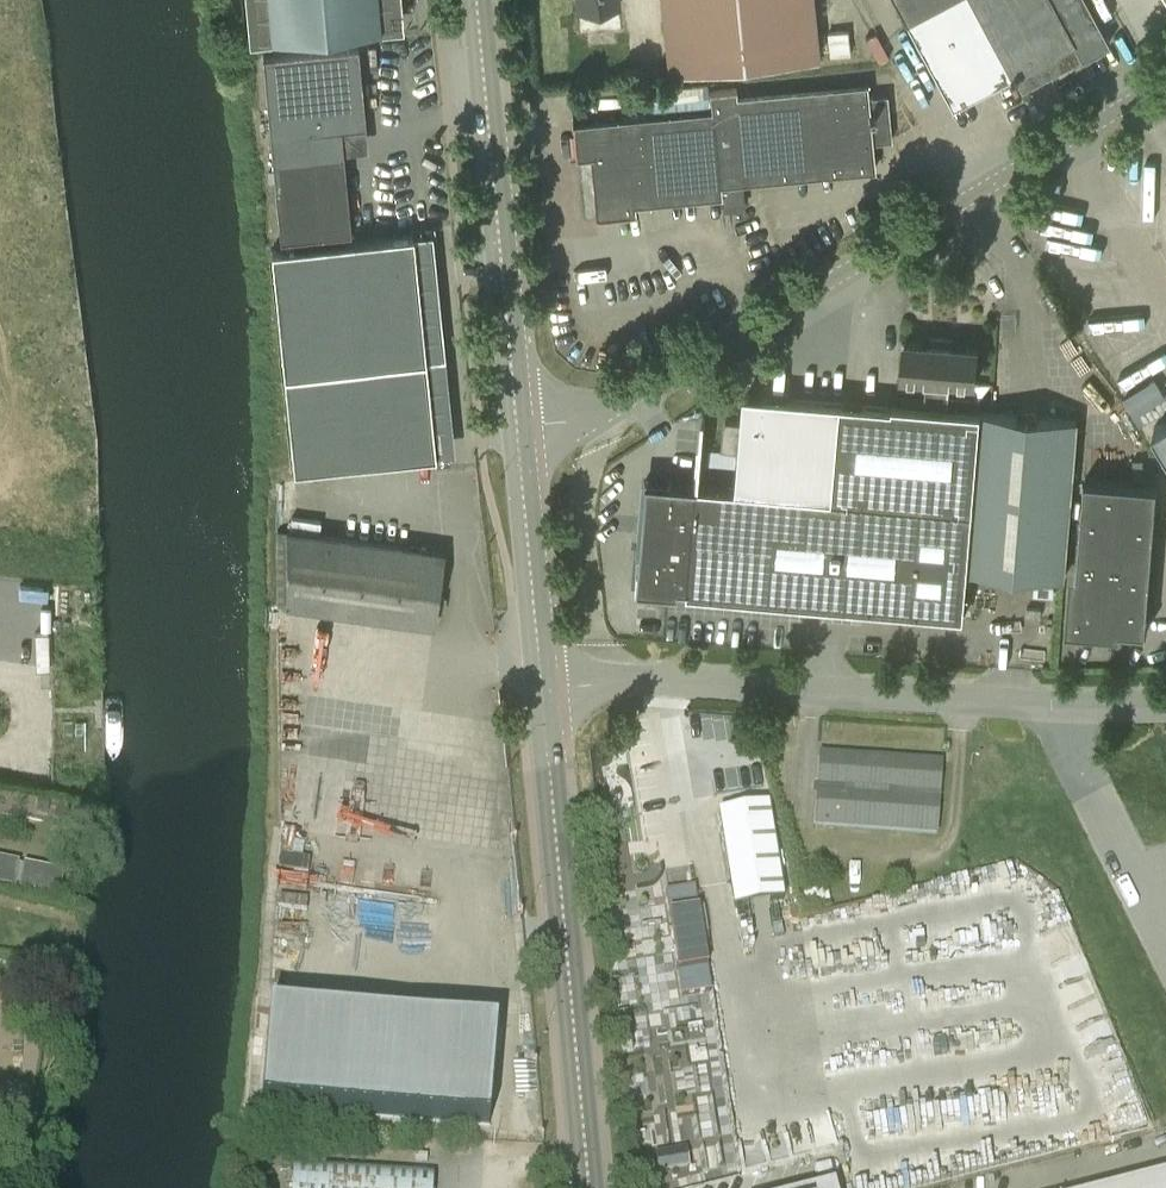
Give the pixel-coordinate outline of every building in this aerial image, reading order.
[(377,0),(279,0),(282,36),(379,27),(377,0)] [(578,9),(619,5),(618,0),(577,0),(578,9)] [(667,70),(706,67),(819,56),(814,0),(661,0),(667,70)] [(945,105),(1014,75),(1019,86),(1105,49),(1083,0),(899,0),(945,105)] [(829,55),(850,53),(848,31),(827,33),(829,55)] [(279,237),(351,231),(349,204),(342,126),(366,124),(359,44),(262,53),(279,237)] [(575,156),(590,155),(595,216),(636,212),(635,202),(721,195),(720,183),(744,181),(744,178),(872,166),(873,168),(874,168),(872,141),(891,139),(887,94),(868,96),(867,83),(860,83),(822,87),(736,94),(736,87),(709,90),(711,113),(574,125),(574,121),(572,121),(575,156)] [(294,469),(435,454),(413,234),(271,248),(284,372),(294,469)] [(925,407),(937,408),(942,336),(932,335),(929,335),(928,342),(908,342),(905,341),(902,376),(905,376),(928,378),(925,407)] [(951,337),(942,336),(937,408),(948,409),(950,379),(975,381),(978,347),(954,345),(955,337),(951,337)] [(1165,409),(1165,396),(1150,368),(1117,388),(1120,392),(1140,425),(1165,409)] [(965,616),(969,572),(974,511),(776,492),(776,486),(835,491),(843,391),(814,389),(808,389),(808,394),(787,392),(785,413),(743,409),(740,450),(736,488),(697,485),(688,592),(965,616)] [(977,478),(974,511),(969,572),(973,572),(973,571),(1064,579),(1072,476),(1076,420),(948,409),(937,408),(925,407),(864,402),(859,468),(977,478)] [(721,448),(737,450),(741,422),(725,420),(721,448)] [(1089,421),(1085,478),(1158,484),(1159,466),(1134,425),(1089,421)] [(1165,445),(1165,421),(1155,427),(1165,445)] [(1121,626),(1121,628),(1147,630),(1148,627),(1147,627),(1158,484),(1085,478),(1074,622),(1121,626)] [(443,552),(287,530),(287,604),(433,625),(443,552)] [(752,729),(749,714),(730,717),(732,732),(752,729)] [(694,751),(699,796),(734,792),(729,747),(694,751)] [(941,763),(820,755),(815,825),(937,834),(941,763)] [(783,902),(768,806),(718,814),(733,910),(783,902)] [(278,854),(292,856),(295,831),(282,829),(278,854)] [(14,888),(19,863),(0,860),(0,886),(14,888)] [(694,888),(666,892),(682,996),(711,991),(694,888)] [(829,902),(827,891),(799,896),(801,907),(829,902)] [(261,1107),(489,1126),(498,1028),(269,1009),(261,1107)] [(246,1146),(246,1148),(258,1149),(259,1135),(247,1134),(247,1136),(246,1146)] [(433,1167),(293,1157),(291,1187),(432,1187),(433,1167)] [(823,1184),(820,1159),(792,1163),(795,1187),(798,1187),(823,1184)] [(759,1172),(693,1186),(694,1187),(763,1187),(759,1172)] [(1117,1187),(1165,1187),(1165,1175),(1117,1187)]
